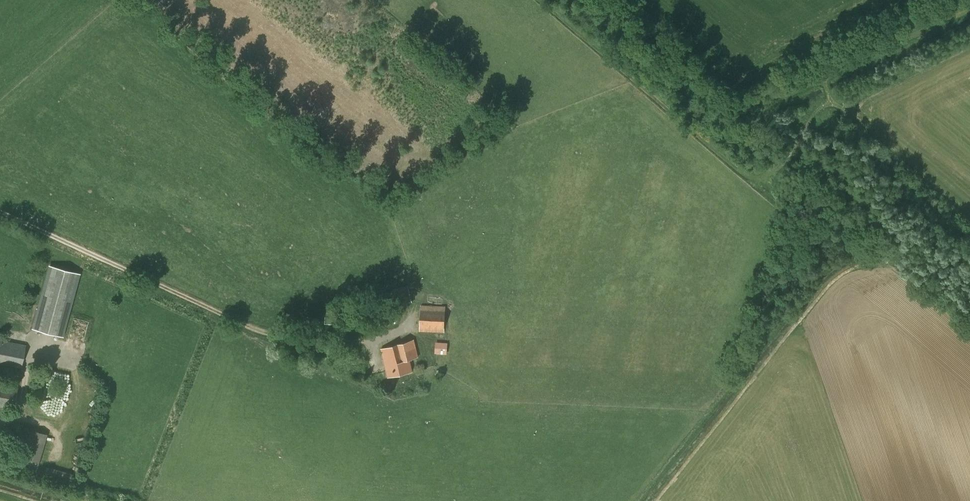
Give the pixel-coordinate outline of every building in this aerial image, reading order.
[(80,273),(49,265),(32,328),(63,336),(80,273)] [(420,331),(444,332),(445,306),(421,305),(420,331)] [(375,316),(378,324),(394,320),(392,311),(375,316)] [(325,314),(325,323),(341,324),(342,315),(325,314)] [(21,367),(26,345),(1,341),(2,339),(0,339),(0,363),(21,367)] [(418,356),(414,340),(381,349),(388,377),(413,370),(410,359),(418,356)] [(435,353),(447,354),(448,343),(436,342),(435,353)] [(324,360),(333,363),(336,353),(326,350),(324,360)] [(11,464),(18,438),(1,433),(0,439),(0,448),(2,449),(0,457),(0,461),(11,464)] [(25,438),(17,467),(36,472),(44,443),(25,438)]
